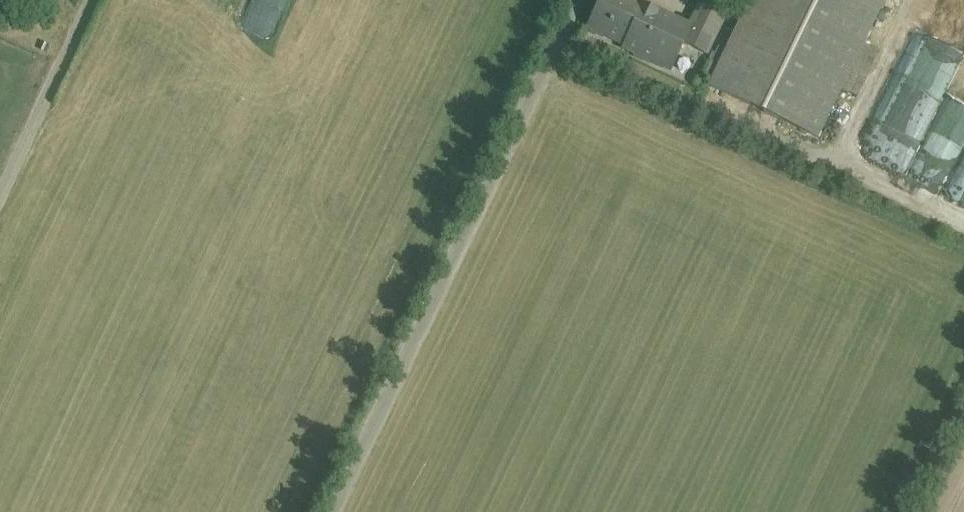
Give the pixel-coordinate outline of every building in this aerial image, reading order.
[(652,0),(604,0),(589,30),(672,70),(686,41),(706,50),(729,3),(723,0),(704,0),(695,20),(652,0)] [(708,82),(822,134),(884,0),(746,0),(708,82)]
